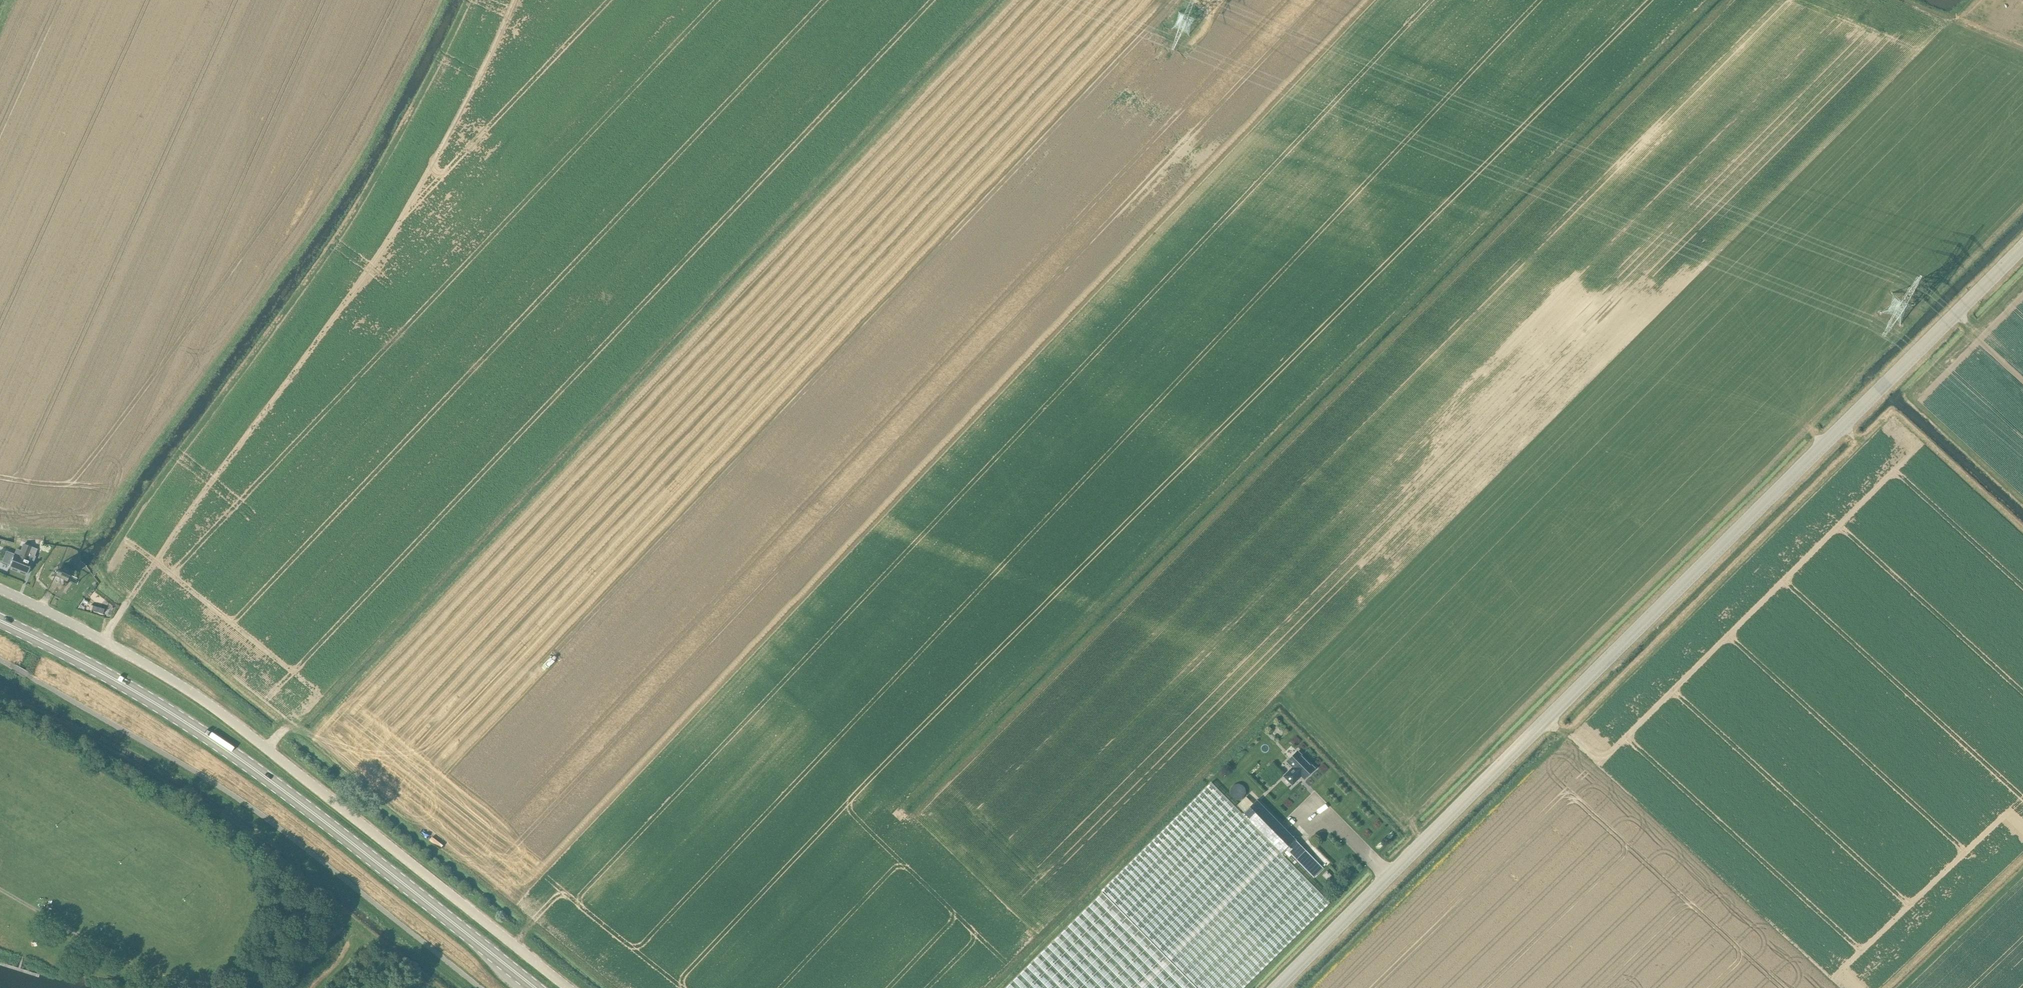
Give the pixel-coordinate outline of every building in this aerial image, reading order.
[(27,560),(32,548),(23,544),(18,556),(15,554),(10,566),(28,573),(32,562),(27,560)] [(64,584),(72,572),(60,564),(52,576),(64,584)] [(93,590),(99,596),(102,593),(96,587),(93,590)] [(1303,779),(1314,768),(1298,751),(1287,762),(1293,769),(1290,772),(1289,771),(1284,776),(1292,785),(1301,776),(1303,779)] [(1246,794),(1247,791),(1247,789),(1247,786),(1245,784),(1243,782),(1240,782),(1237,782),(1234,783),(1233,785),(1232,787),(1231,790),(1232,792),(1233,795),(1235,796),(1237,797),(1240,798),(1242,797),(1244,796),(1246,794)] [(1296,840),(1257,800),(1243,814),(1211,783),(1101,891),(1103,893),(1006,987),(1244,987),(1330,903),(1282,854),(1286,850),(1296,860),(1306,851),(1296,840)] [(1306,851),(1296,860),(1313,878),(1323,868),(1306,851)] [(1327,880),(1331,876),(1327,872),(1323,876),(1327,880)]
